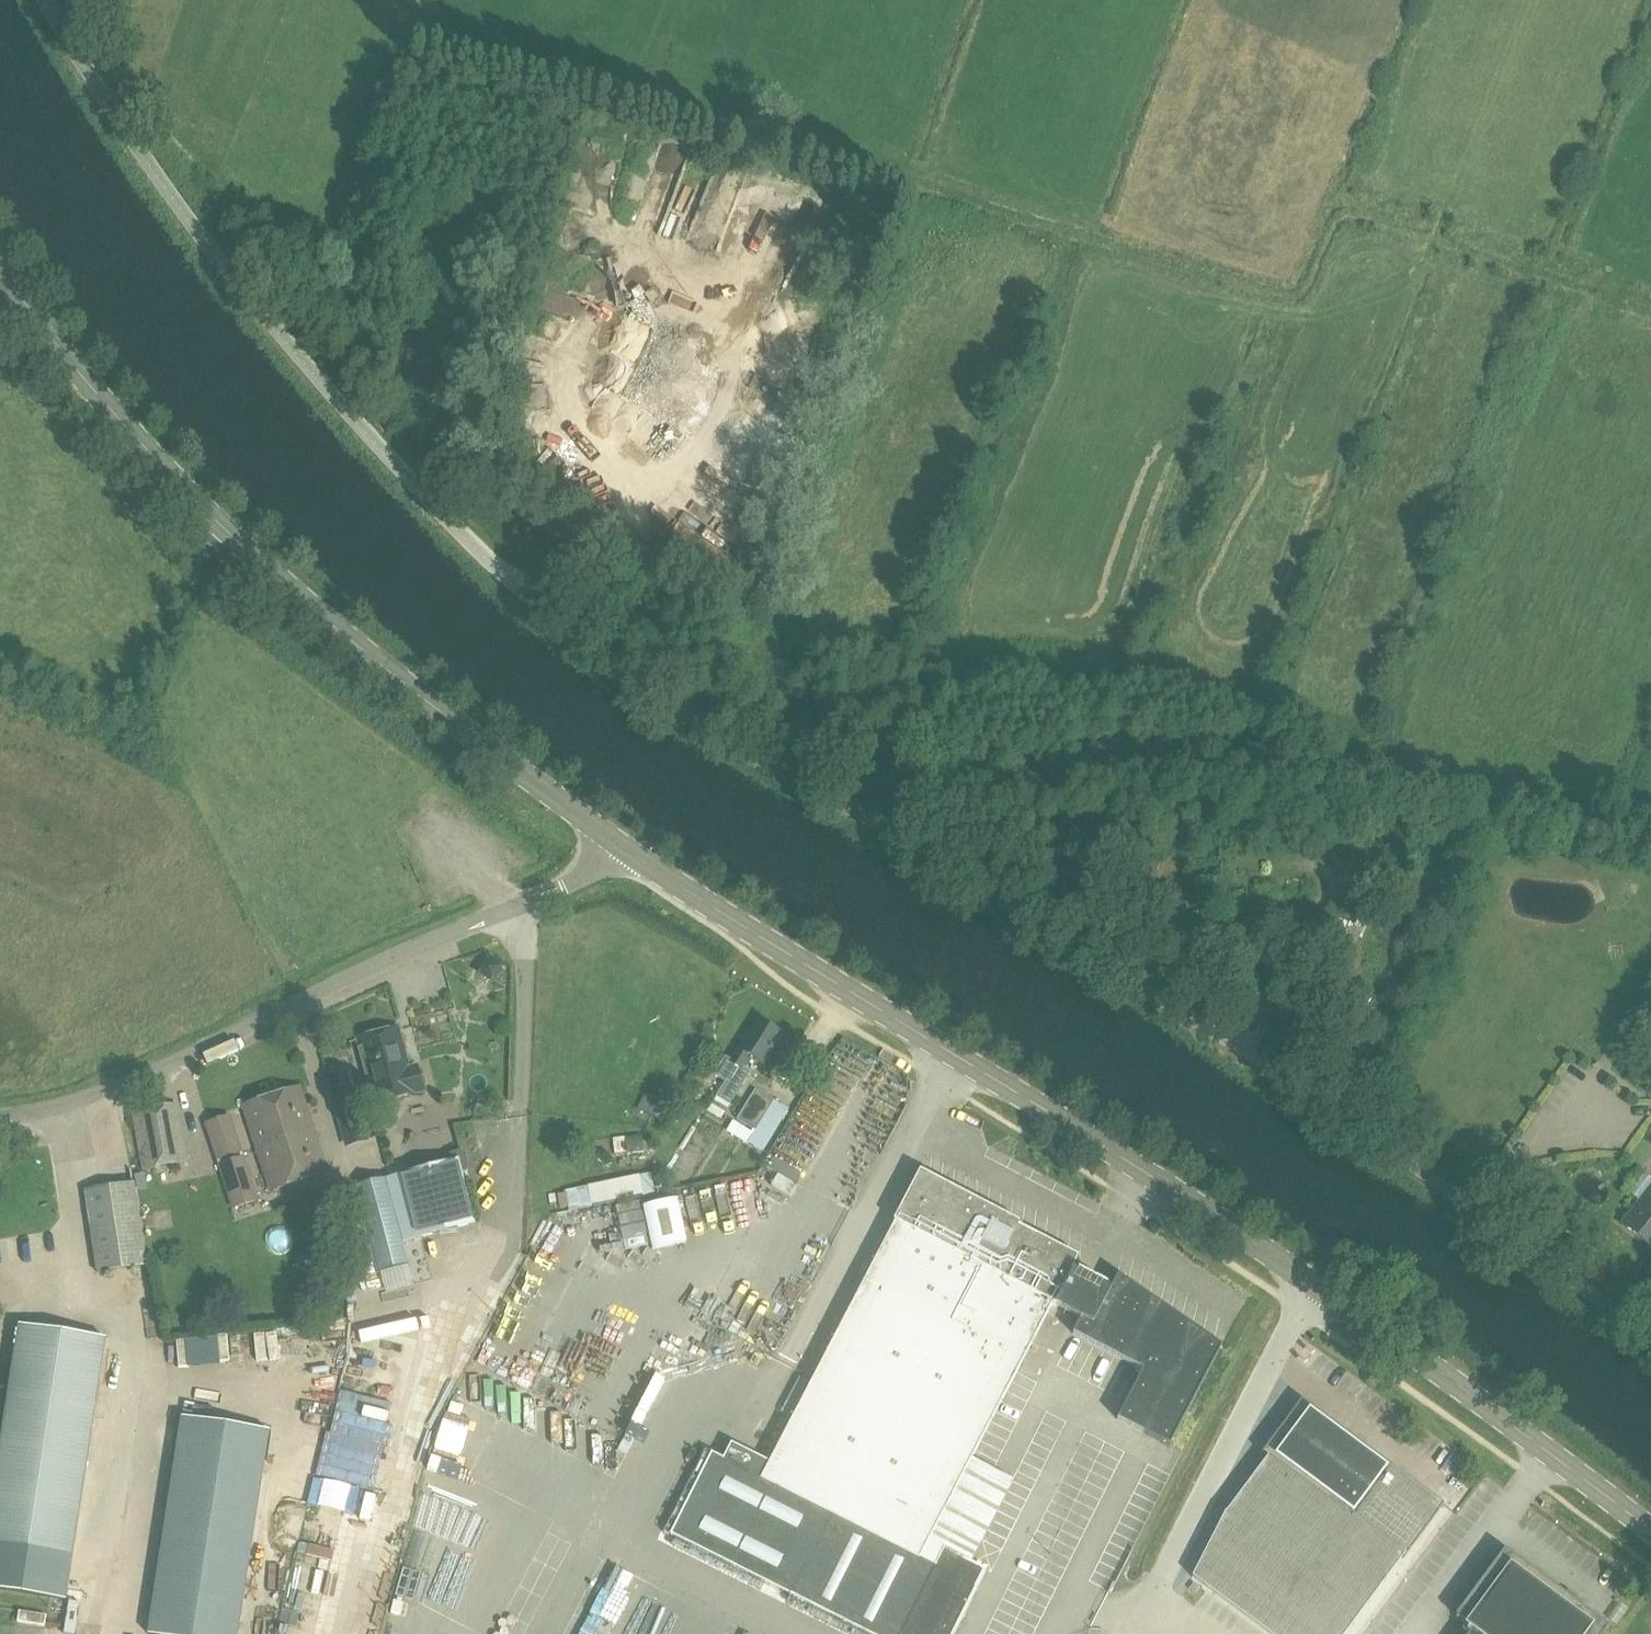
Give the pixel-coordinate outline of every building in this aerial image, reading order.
[(479,972),(493,980),(501,967),(488,959),(479,972)] [(725,1057),(713,1074),(724,1081),(715,1096),(728,1104),(749,1072),(742,1068),(749,1058),(761,1066),(779,1038),(756,1023),(738,1050),(735,1048),(728,1059),(725,1057)] [(398,1027),(356,1038),(374,1103),(416,1091),(415,1090),(423,1088),(418,1070),(411,1072),(398,1027)] [(257,1146),(314,1128),(300,1086),(244,1105),(257,1146)] [(733,1121),(727,1130),(761,1151),(786,1110),(755,1091),(735,1122),(733,1121)] [(367,1124),(361,1102),(349,1106),(355,1127),(367,1124)] [(142,1171),(189,1163),(178,1103),(131,1111),(142,1171)] [(149,1262),(132,1175),(120,1109),(87,1114),(100,1186),(84,1189),(97,1272),(149,1262)] [(215,1156),(241,1148),(230,1115),(205,1124),(215,1156)] [(257,1146),(265,1171),(271,1189),(327,1170),(314,1128),(257,1146)] [(645,1134),(613,1139),(615,1153),(641,1149),(641,1153),(651,1152),(649,1140),(646,1140),(645,1134)] [(258,1201),(241,1148),(215,1156),(232,1209),(258,1201)] [(448,1161),(385,1177),(356,1185),(376,1260),(379,1271),(408,1265),(405,1253),(403,1242),(475,1223),(461,1172),(465,1171),(468,1166),(465,1153),(460,1150),(450,1152),(447,1158),(448,1161)] [(1222,1346),(1118,1275),(1110,1290),(1074,1271),(1074,1270),(1072,1269),(1078,1257),(1019,1226),(1020,1223),(920,1171),(893,1221),(894,1222),(761,1478),(713,1453),(671,1532),(866,1633),(954,1633),(987,1571),(971,1562),(1013,1481),(971,1459),(1052,1304),(1065,1311),(1063,1315),(1072,1319),(1074,1316),(1080,1319),(1072,1334),(1142,1370),(1117,1419),(1169,1447),(1222,1346)] [(1637,1203),(1621,1224),(1650,1247),(1650,1179),(1642,1172),(1625,1193),(1637,1203)] [(797,1186),(778,1175),(771,1186),(790,1197),(797,1186)] [(677,1199),(643,1206),(651,1249),(686,1242),(677,1199)] [(68,1600),(105,1340),(19,1328),(0,1459),(0,1591),(68,1600)] [(351,1339),(325,1446),(389,1461),(415,1355),(351,1339)] [(1338,1509),(1307,1551),(1372,1599),(1402,1557),(1403,1558),(1443,1504),(1301,1399),(1262,1453),(1338,1509)] [(152,1633),(241,1633),(270,1430),(183,1418),(152,1633)] [(1608,1627),(1504,1549),(1455,1616),(1473,1629),(1469,1633),(1603,1633),(1608,1627)]
